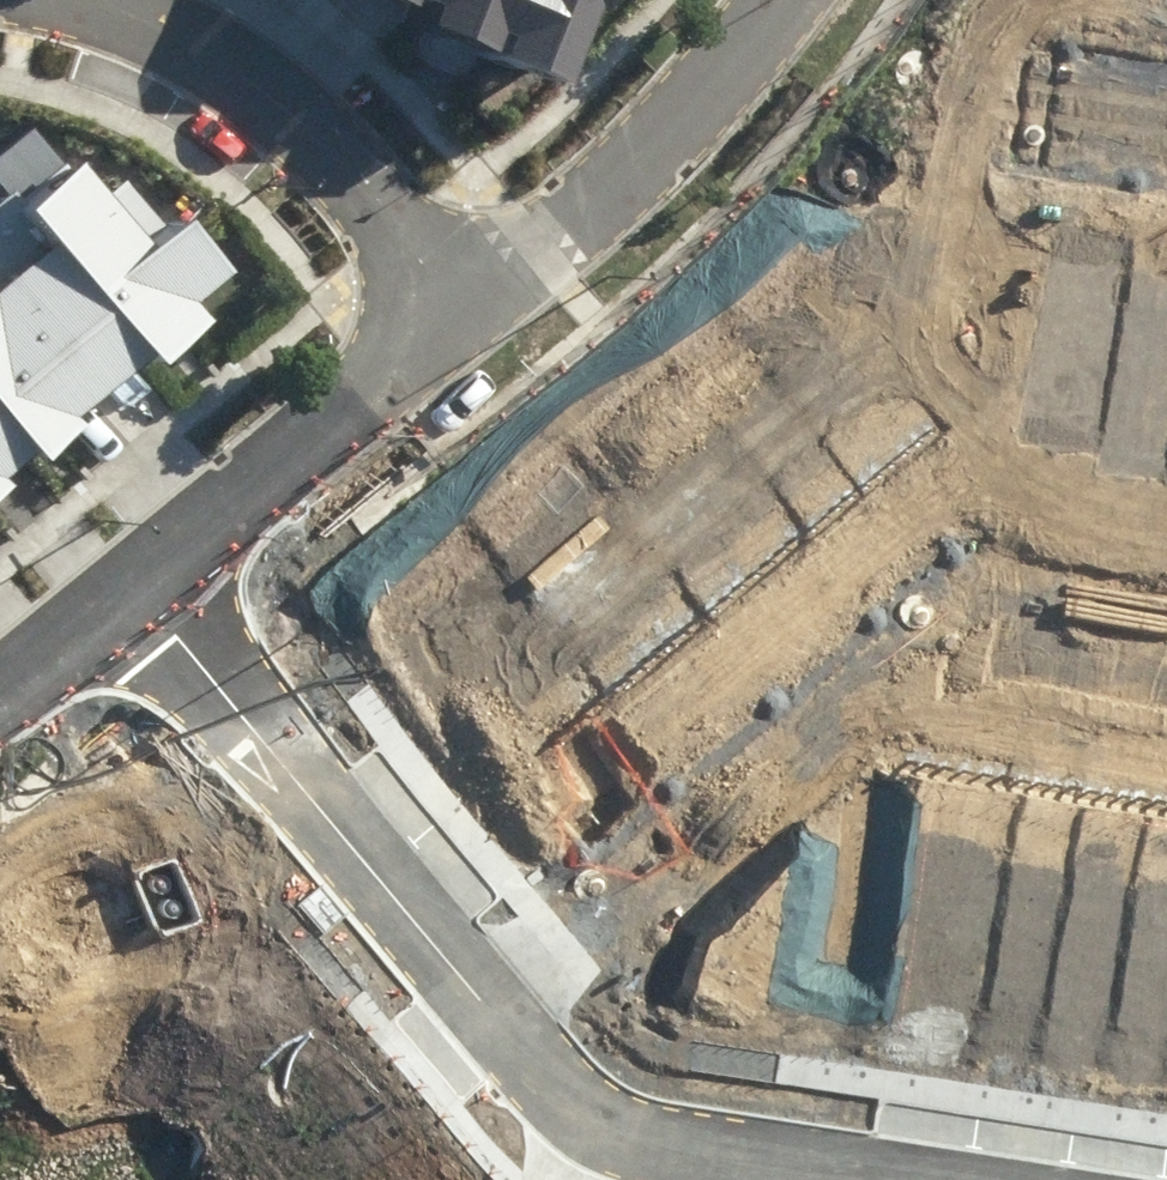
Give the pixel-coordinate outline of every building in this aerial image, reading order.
[(539,74),(575,0),(383,0),(539,74)] [(0,178),(0,430),(19,454),(188,322),(45,142),(0,178)] [(19,454),(0,430),(0,469),(19,454)]
